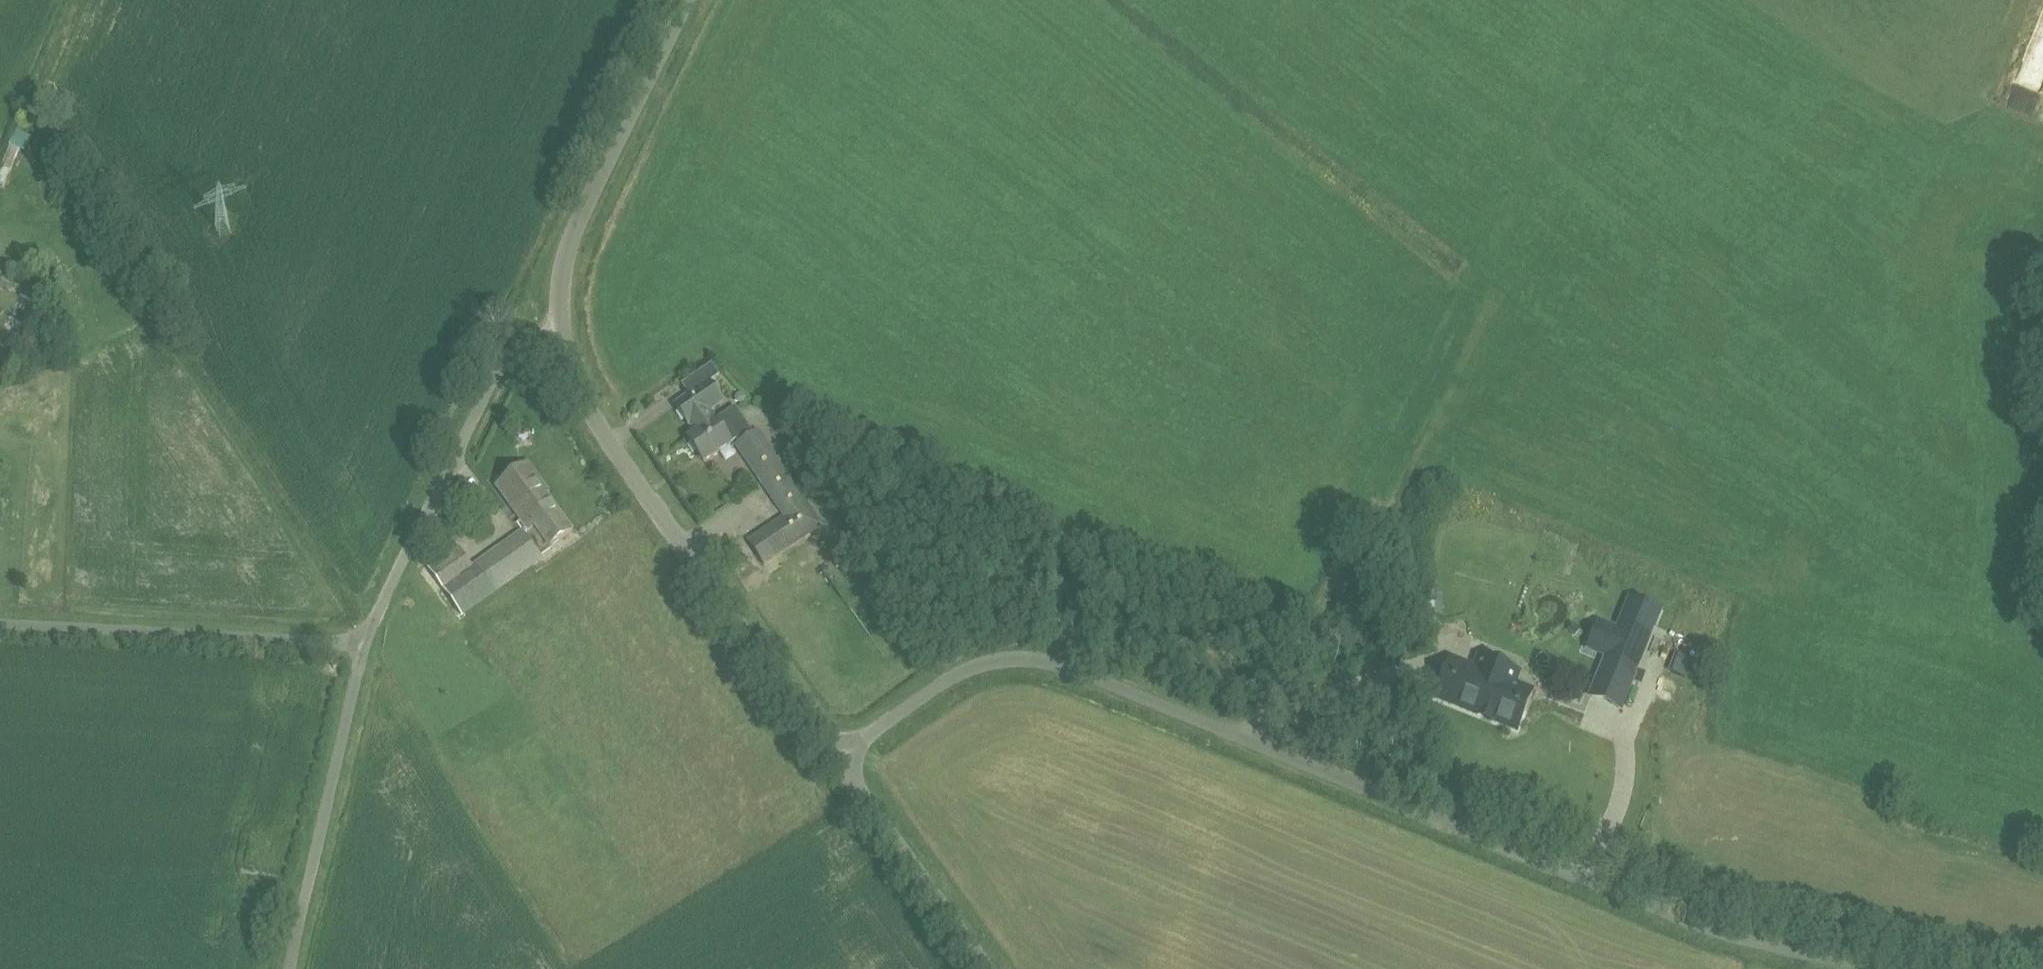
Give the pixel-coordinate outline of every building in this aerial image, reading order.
[(676,405),(683,416),(689,424),(690,423),(697,433),(688,439),(704,462),(736,439),(739,443),(753,434),(735,407),(715,420),(709,410),(722,402),(717,393),(709,383),(676,405)] [(758,431),(753,434),(739,443),(736,445),(784,516),(748,540),(764,564),(821,525),(758,431)] [(542,490),(544,493),(547,491),(528,463),(498,484),(523,520),(529,515),(521,504),(542,490)] [(573,535),(544,493),(542,490),(521,504),(529,515),(523,520),(531,531),(526,534),(540,555),(548,551),(549,552),(573,535)] [(526,534),(524,532),(473,568),(443,589),(460,614),(541,557),(540,555),(526,534)] [(443,589),(473,568),(460,549),(430,570),(443,589)] [(1627,690),(1658,613),(1628,601),(1597,678),(1627,690)] [(1446,704),(1516,730),(1532,688),(1512,679),(1516,671),(1482,658),(1479,666),(1463,659),(1451,690),(1446,704)]
